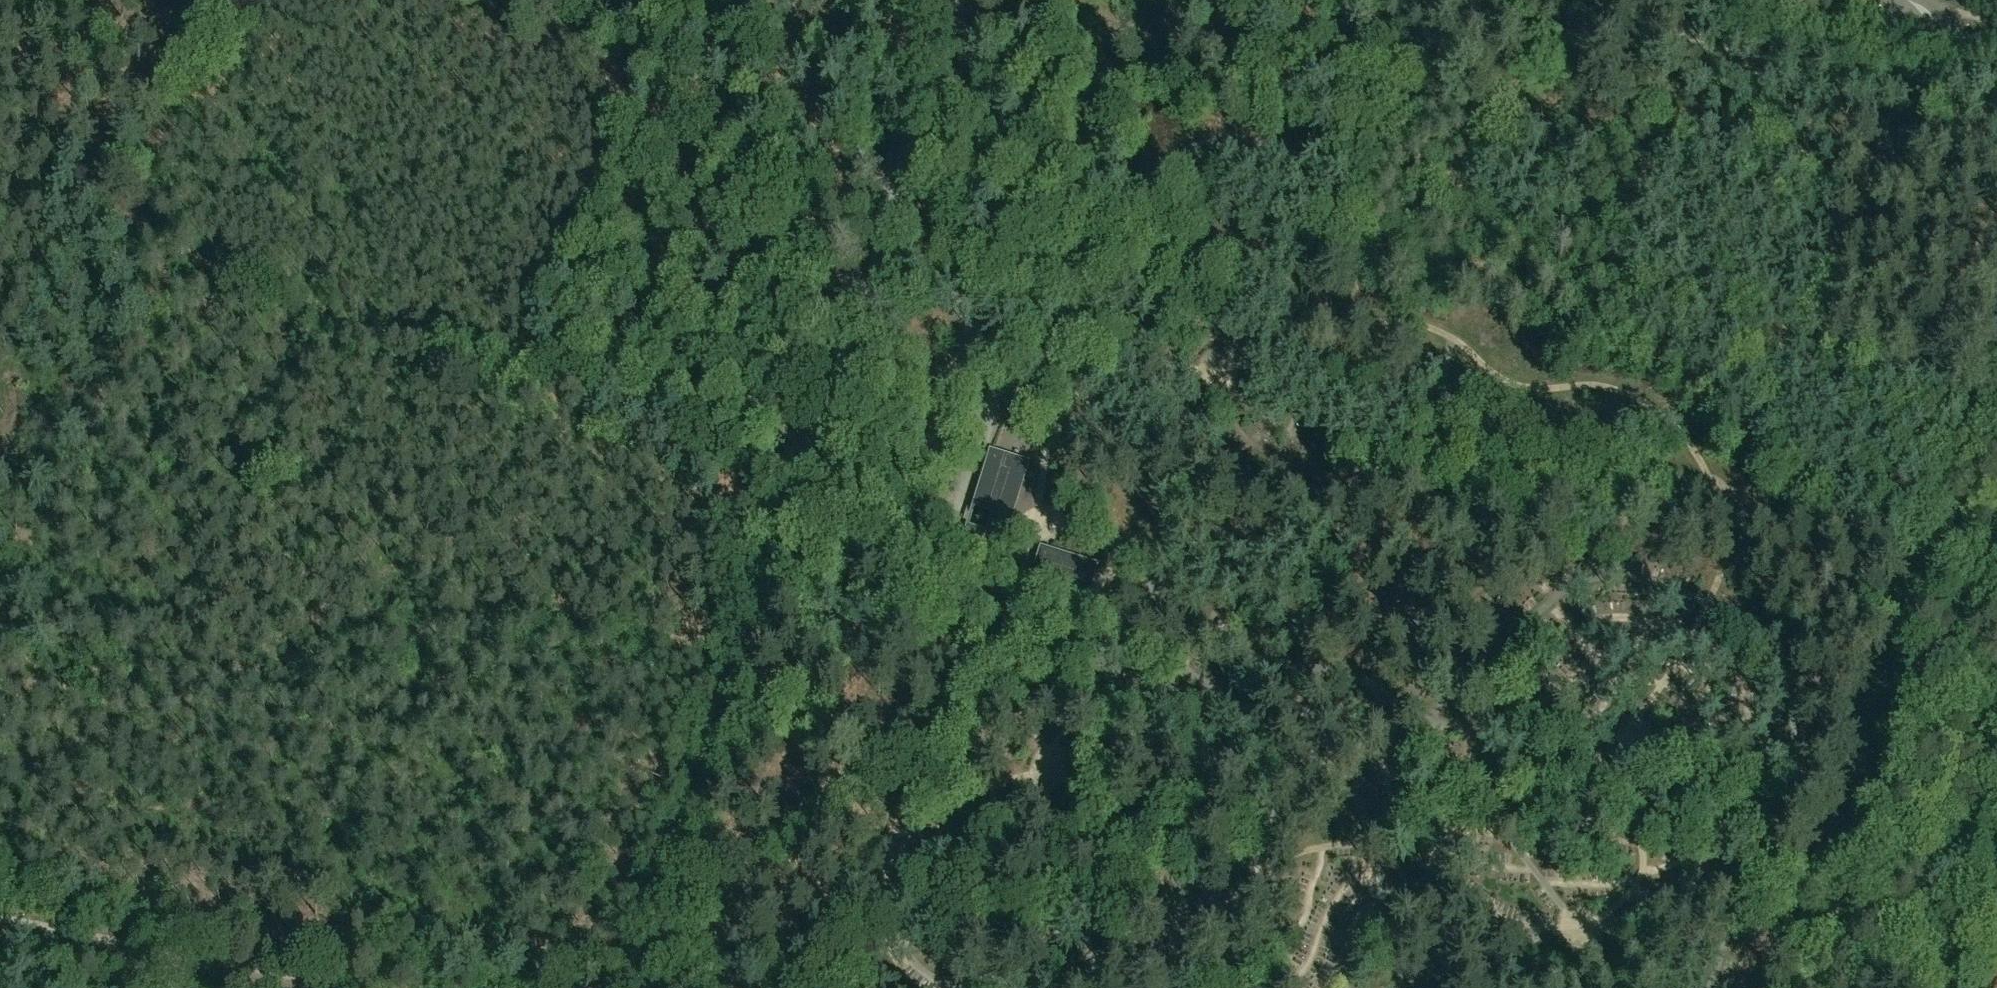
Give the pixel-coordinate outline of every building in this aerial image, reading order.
[(1000,559),(1029,463),(989,450),(959,546),(1000,559)] [(1039,547),(1027,587),(1086,605),(1098,565),(1039,547)]
